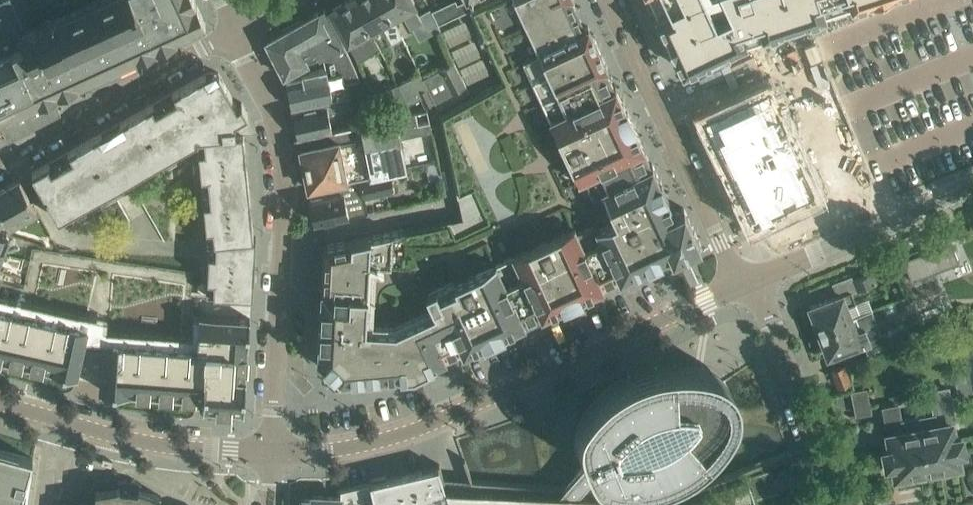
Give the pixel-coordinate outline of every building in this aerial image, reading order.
[(11,0),(2,0),(0,1),(0,121),(38,103),(38,104),(177,40),(176,37),(205,24),(194,0),(95,0),(54,19),(54,17),(50,19),(47,19),(45,19),(43,20),(41,21),(39,22),(37,24),(36,26),(33,27),(33,28),(20,34),(18,29),(23,26),(11,0)] [(317,377),(338,375),(413,369),(463,346),(463,348),(671,252),(673,256),(700,243),(684,208),(588,0),(490,0),(470,10),(456,17),(445,23),(477,94),(441,114),(432,118),(436,134),(458,194),(392,231),(325,245),(318,356),(317,377)] [(378,44),(376,40),(374,37),(374,36),(370,30),(354,0),(347,0),(329,10),(348,42),(358,61),(380,48),(378,44)] [(370,30),(381,24),(384,30),(392,42),(402,37),(396,23),(392,17),(383,0),(354,0),(370,30)] [(392,17),(404,10),(411,24),(412,23),(413,25),(422,19),(421,18),(411,0),(383,0),(392,17)] [(431,10),(437,23),(439,26),(445,23),(456,17),(470,10),(490,0),(464,0),(457,3),(450,6),(444,9),(442,5),(431,10)] [(655,8),(657,12),(656,12),(663,26),(664,28),(663,29),(683,69),(687,67),(705,58),(746,39),(745,37),(762,31),(763,33),(779,27),(808,17),(808,18),(825,13),(824,11),(851,2),(851,3),(861,0),(651,0),(655,8)] [(324,9),(271,39),(269,46),(285,77),(323,56),(344,44),(324,9)] [(300,79),(286,82),(292,108),(311,104),(331,100),(350,96),(346,80),(354,78),(350,63),(343,65),(343,63),(351,60),(344,44),(323,56),(325,68),(299,74),(300,79)] [(454,62),(423,79),(434,102),(438,109),(470,92),(466,85),(465,83),(464,82),(454,62)] [(208,72),(31,172),(58,219),(197,139),(207,241),(209,241),(206,293),(252,295),(256,237),(253,237),(243,132),(249,131),(248,113),(241,102),(237,105),(218,72),(208,72)] [(398,84),(408,104),(421,98),(425,107),(434,102),(423,79),(419,73),(398,84)] [(385,90),(395,111),(408,104),(398,84),(385,90)] [(709,112),(704,115),(704,116),(715,140),(716,140),(728,166),(739,190),(752,219),(781,205),(780,205),(815,189),(798,152),(799,152),(795,143),(796,142),(790,130),(789,130),(785,122),(784,122),(767,85),(733,101),(709,112)] [(312,108),(293,112),(298,138),(302,137),(305,148),(363,136),(365,146),(399,138),(431,132),(429,121),(419,123),(417,113),(332,131),(328,113),(352,108),(350,96),(331,100),(332,105),(327,106),(326,105),(312,108)] [(390,172),(406,168),(399,138),(365,146),(363,136),(305,148),(300,149),(308,189),(340,182),(358,178),(390,172)] [(390,172),(358,178),(362,198),(394,191),(390,172)] [(343,193),(311,199),(315,222),(319,222),(347,216),(348,217),(365,213),(362,198),(358,178),(340,182),(343,193)] [(6,221),(8,225),(36,209),(29,197),(20,179),(0,190),(0,227),(6,221)] [(9,359),(9,360),(21,363),(21,362),(31,364),(30,365),(42,367),(42,366),(52,368),(52,369),(76,375),(102,380),(102,390),(127,392),(127,391),(137,392),(149,393),(149,392),(160,393),(160,394),(172,395),(172,394),(183,395),(183,396),(194,396),(195,396),(203,396),(203,403),(216,404),(216,405),(230,406),(230,405),(244,406),(246,376),(245,376),(245,366),(246,366),(247,354),(246,354),(247,343),(248,343),(250,318),(200,314),(201,297),(191,296),(193,272),(32,248),(23,288),(1,283),(0,287),(0,357),(9,359)] [(853,279),(857,290),(876,282),(871,271),(853,279)] [(851,290),(809,306),(818,331),(860,314),(872,310),(867,297),(855,301),(855,300),(851,290)] [(860,314),(818,331),(828,356),(846,349),(866,341),(870,352),(912,334),(907,323),(881,334),(877,324),(872,310),(860,314)] [(960,326),(967,363),(968,369),(972,395),(972,396),(972,315),(966,317),(968,325),(960,326)] [(958,336),(954,317),(945,322),(930,328),(932,341),(958,336)] [(627,481),(646,480),(659,478),(673,474),(677,473),(689,467),(691,466),(706,459),(715,454),(723,448),(732,439),(739,430),(746,420),(749,413),(751,403),(750,395),(749,390),(748,385),(742,378),(740,375),(734,371),(731,369),(721,364),(710,361),(693,359),(686,359),(666,360),(649,364),(629,373),(618,380),(607,388),(598,397),(589,407),(581,418),(581,419),(577,425),(575,432),(574,439),(574,445),(574,447),(575,452),(577,456),(579,460),(582,464),(585,467),(592,472),(601,475),(610,478),(627,481)] [(849,381),(844,366),(833,370),(838,385),(849,381)] [(972,395),(968,369),(954,372),(958,397),(972,395)] [(917,419),(923,448),(927,470),(929,470),(933,472),(941,471),(944,467),(959,464),(957,451),(963,450),(961,438),(955,440),(952,425),(954,425),(947,389),(929,393),(934,416),(917,419)] [(865,390),(853,392),(857,414),(870,411),(865,390)] [(927,470),(923,448),(917,419),(902,422),(899,405),(884,408),(890,450),(885,451),(887,464),(893,463),(896,476),(912,473),(915,475),(924,474),(926,471),(927,470)] [(32,458),(0,449),(0,504),(25,504),(32,458)] [(441,476),(438,467),(350,487),(354,504),(359,504),(374,502),(375,504),(413,504),(423,503),(423,504),(451,504),(441,476)] [(451,504),(654,504),(661,503),(659,496),(662,497),(663,495),(595,489),(441,476),(451,504)] [(161,496),(139,488),(141,484),(133,480),(126,480),(117,481),(118,486),(96,490),(95,502),(76,504),(160,504),(161,496)] [(350,487),(338,490),(340,497),(313,496),(312,499),(302,499),(302,504),(354,504),(350,487)]
